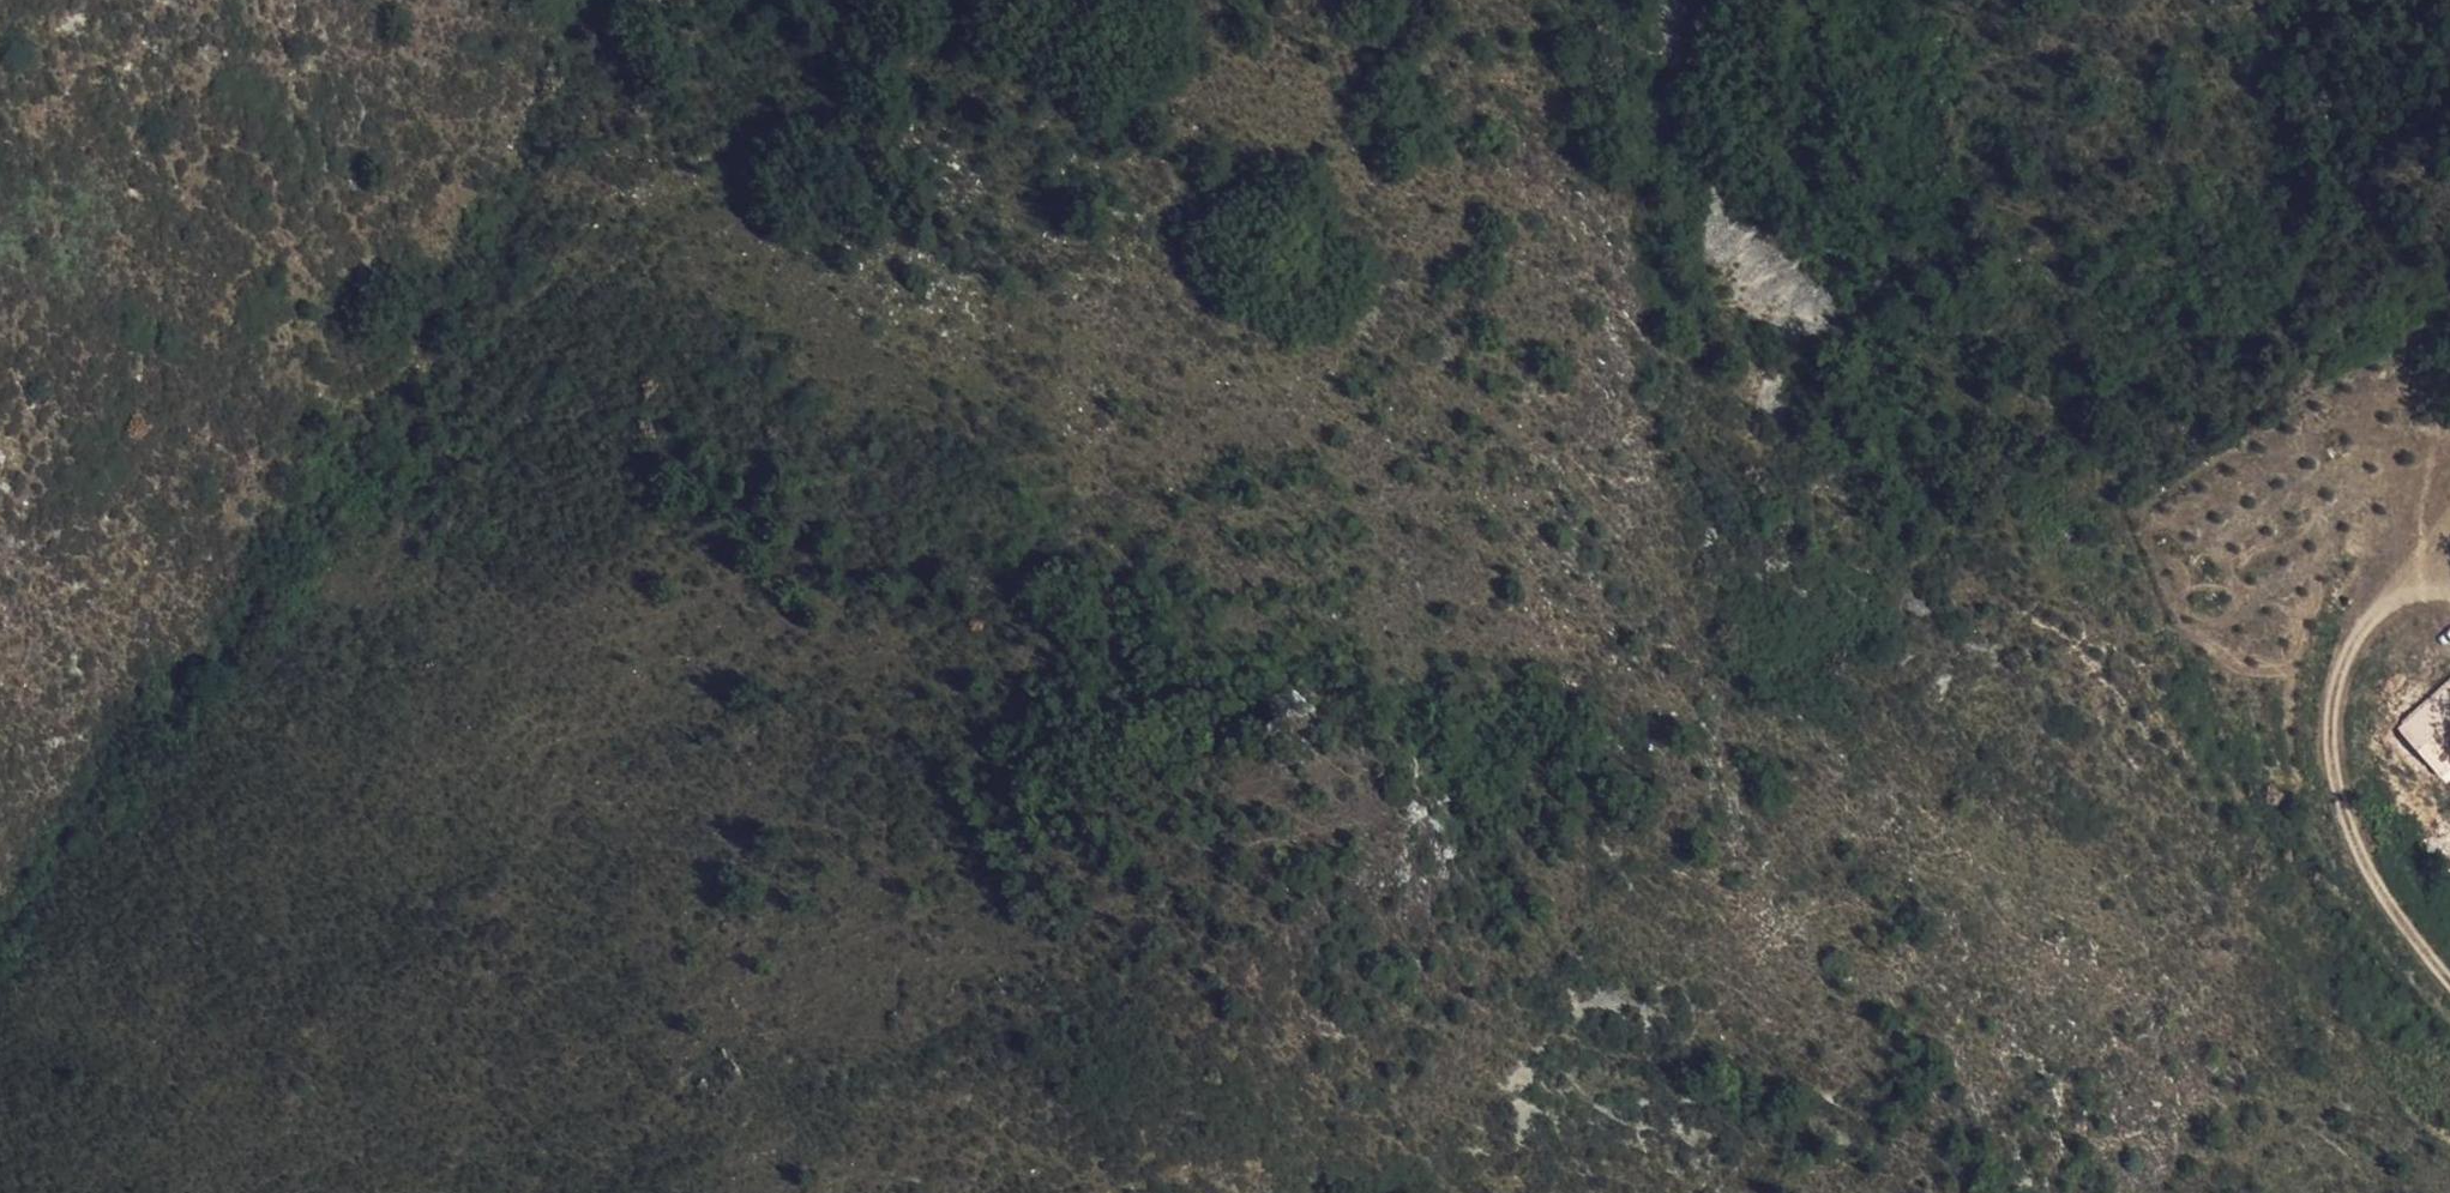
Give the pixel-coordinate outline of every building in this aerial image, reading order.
[(2410,719),(2418,729),(2405,743),(2423,768),(2434,758),(2447,767),(2449,765),(2449,686),(2410,719)]
